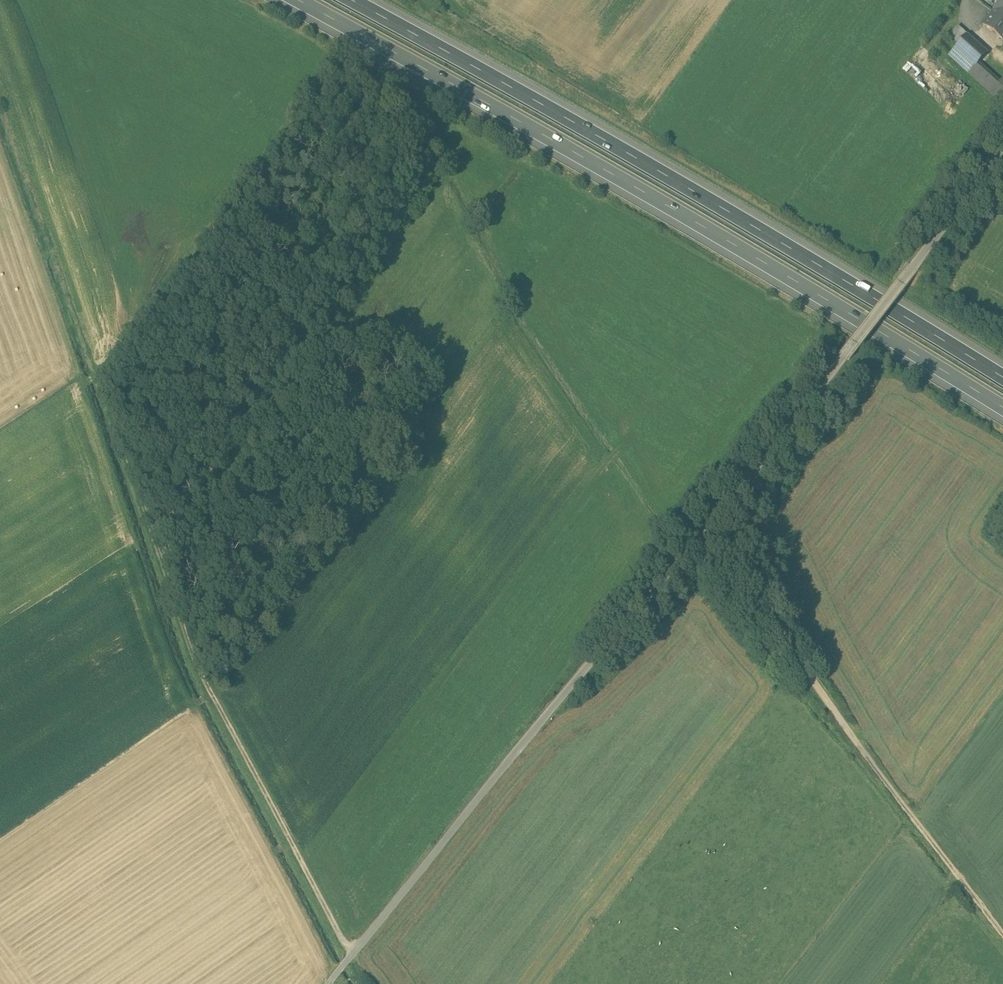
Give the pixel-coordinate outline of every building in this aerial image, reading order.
[(982,23),(1002,40),(1002,0),(1000,0),(982,23)] [(986,53),(966,34),(948,54),(968,73),(979,61),(986,53)] [(997,99),(1002,93),(1002,76),(1000,80),(979,61),(968,73),(997,99)]
